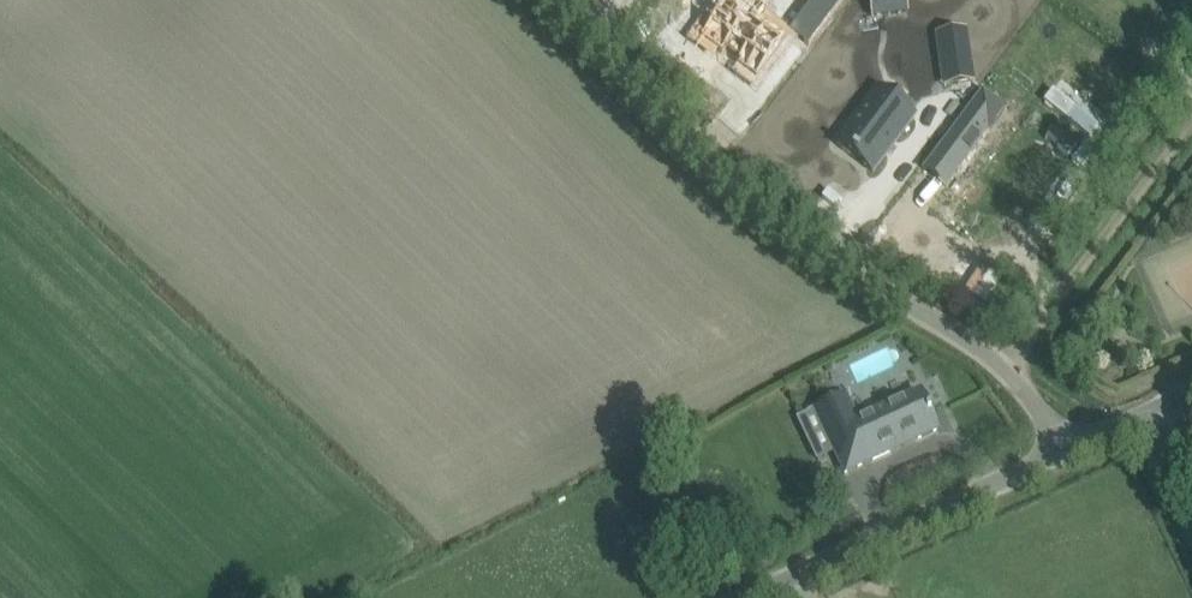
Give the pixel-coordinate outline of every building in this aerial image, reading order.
[(701,41),(757,83),(788,42),(760,22),(765,16),(744,0),(734,0),(733,1),(732,0),(701,41)] [(788,32),(808,46),(842,0),(812,0),(788,32)] [(872,16),(907,11),(905,0),(870,0),(872,16)] [(1029,178),(1030,177),(1026,174),(1030,169),(1007,151),(1003,157),(985,143),(982,147),(974,141),(1010,93),(988,77),(939,142),(967,163),(947,190),(963,202),(962,203),(972,211),(975,208),(996,223),(1012,201),(1022,209),(1039,186),(1029,178)] [(834,146),(872,173),(914,117),(876,89),(834,146)] [(846,395),(815,410),(845,473),(890,452),(886,445),(915,432),(918,438),(937,430),(920,392),(871,415),(873,419),(860,426),(846,395)]
